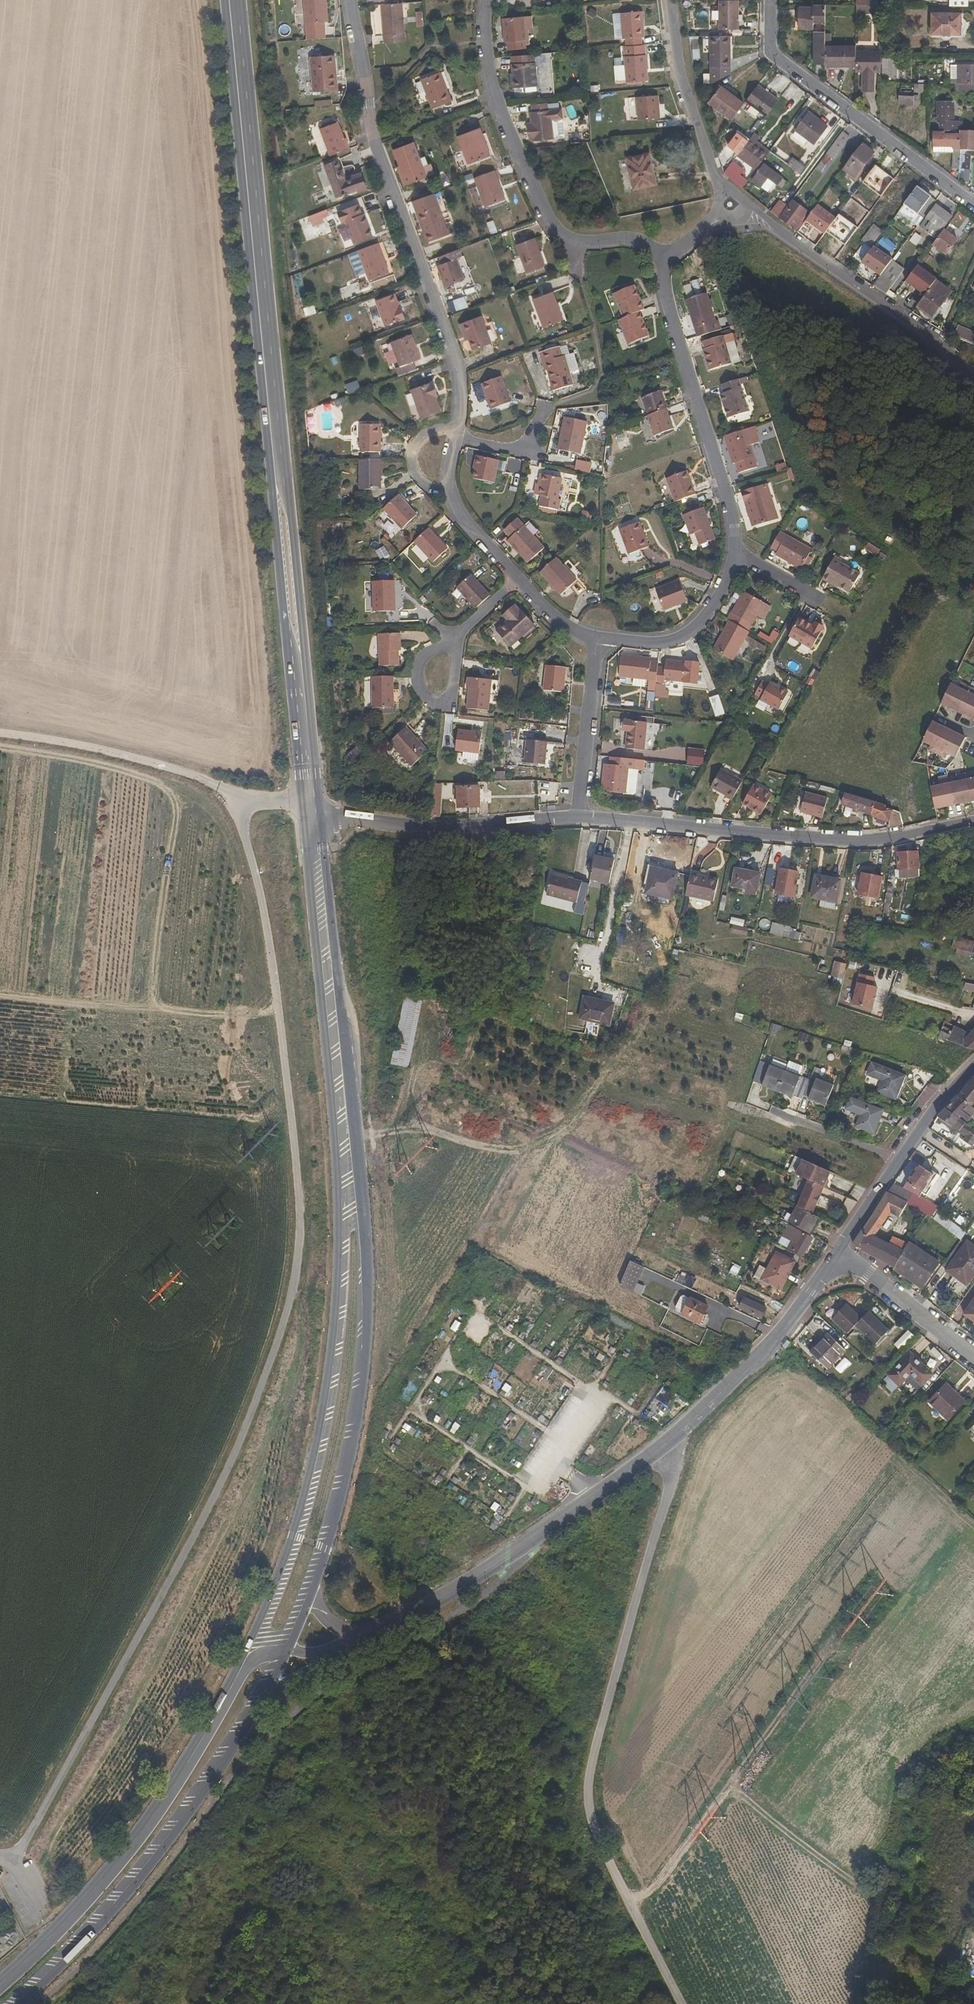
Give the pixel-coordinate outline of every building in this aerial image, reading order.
[(306,39),(322,38),(321,21),(324,21),(323,11),(327,11),(327,0),(303,0),(306,39)] [(738,0),(719,0),(719,29),(737,29),(738,0)] [(699,22),(695,1),(684,2),(688,23),(699,22)] [(384,44),(406,42),(403,3),(381,5),(384,44)] [(799,29),(812,30),(812,23),(824,23),(824,5),(799,5),(799,29)] [(857,5),(856,5),(856,14),(881,14),(881,6),(867,5),(857,5)] [(416,12),(418,27),(425,26),(423,11),(416,12)] [(626,46),(641,45),(640,37),(639,26),(642,25),(641,12),(619,13),(622,39),(625,38),(626,46)] [(960,35),(960,13),(932,13),(932,34),(960,35)] [(525,41),(523,18),(505,19),(506,33),(503,33),(504,43),(506,43),(506,50),(522,48),(522,41),(525,41)] [(813,32),(813,63),(824,63),(824,45),(824,33),(813,32)] [(709,67),(731,67),(731,35),(709,36),(709,67)] [(700,59),(698,39),(692,39),(693,59),(700,59)] [(626,46),(623,47),(626,82),(644,81),(643,69),(646,69),(644,45),(641,45),(626,46)] [(856,50),(856,46),(824,45),(824,63),(824,68),(856,68),(856,50)] [(874,92),(875,73),(881,73),(881,57),(881,50),(856,50),(856,68),(856,73),(861,73),(861,91),(874,92)] [(514,88),(537,86),(535,54),(512,56),(513,73),(514,88)] [(310,57),(313,92),(337,90),(336,78),(333,79),(331,55),(310,57)] [(899,78),(900,59),(886,59),(886,73),(891,73),(891,78),(899,78)] [(973,84),(973,65),(956,64),(956,65),(951,65),(951,79),(956,79),(956,84),(973,84)] [(438,73),(443,88),(446,86),(441,72),(438,73)] [(438,73),(421,79),(432,109),(452,101),(446,86),(443,88),(438,73)] [(757,84),(745,101),(751,106),(747,112),(754,117),(759,111),(766,117),(778,100),(757,84)] [(731,121),(744,102),(721,85),(707,103),(731,121)] [(918,105),(918,96),(899,95),(899,105),(918,105)] [(658,105),(657,96),(637,97),(638,119),(657,117),(656,105),(658,105)] [(936,124),(939,124),(939,131),(960,131),(962,132),(962,122),(953,122),(953,103),(937,102),(936,124)] [(548,110),(547,103),(533,104),(534,112),(531,112),(532,126),(528,127),(529,140),(534,140),(534,141),(565,137),(562,108),(548,110)] [(832,130),(808,112),(794,131),(819,149),(832,130)] [(320,126),(321,129),(337,123),(336,120),(320,126)] [(321,129),(330,156),(348,150),(338,123),(337,123),(321,129)] [(457,136),(467,165),(491,156),(481,127),(457,136)] [(967,149),(967,138),(973,138),(973,132),(962,132),(960,131),(960,135),(959,170),(970,170),(971,157),(973,157),(973,149),(970,149),(967,149)] [(738,154),(736,156),(756,171),(769,154),(755,144),(757,141),(760,137),(754,132),(747,141),(738,154)] [(842,132),(826,155),(832,159),(849,137),(842,132)] [(933,132),(933,148),(952,149),(952,153),(952,170),(959,170),(960,135),(945,135),(944,132),(933,132)] [(738,154),(747,141),(737,134),(728,147),(738,154)] [(755,144),(769,154),(770,152),(771,151),(757,141),(755,144)] [(426,177),(413,143),(393,150),(399,167),(406,185),(426,177)] [(855,179),(874,153),(861,143),(842,169),(855,179)] [(634,188),(654,184),(653,175),(649,155),(628,159),(634,188)] [(826,155),(823,159),(829,163),(832,159),(826,155)] [(806,167),(793,158),(787,165),(800,175),(806,167)] [(744,170),(734,160),(724,173),(729,178),(743,190),(749,182),(740,174),(744,170)] [(325,166),(337,199),(357,191),(353,180),(344,182),(343,179),(345,178),(343,172),(341,172),(340,170),(337,162),(325,166)] [(764,163),(753,179),(762,186),(767,178),(777,185),(783,177),(764,163)] [(819,163),(809,177),(816,182),(826,168),(819,163)] [(406,185),(399,167),(396,168),(403,186),(406,185)] [(496,170),(474,178),(484,208),(506,199),(496,170)] [(362,177),(353,180),(357,191),(366,188),(362,177)] [(762,195),(749,184),(744,190),(757,201),(762,195)] [(917,187),(904,205),(923,219),(935,201),(917,187)] [(431,241),(449,234),(434,193),(416,199),(421,212),(417,213),(423,229),(426,228),(431,241)] [(335,207),(341,223),(346,221),(347,223),(354,243),(370,237),(368,231),(370,230),(364,214),(362,214),(356,198),(335,207)] [(417,213),(421,212),(416,199),(413,201),(417,213)] [(806,220),(810,213),(793,200),(784,213),(780,219),(797,232),(806,220)] [(784,213),(774,204),(769,210),(780,219),(784,213)] [(936,204),(920,227),(935,238),(952,216),(936,204)] [(832,223),(835,218),(817,205),(810,213),(806,220),(824,234),(827,230),(832,223)] [(495,221),(488,222),(490,234),(498,233),(495,221)] [(840,248),(849,235),(832,223),(827,230),(834,236),(830,241),(840,248)] [(874,224),(861,240),(864,243),(870,247),(882,230),(874,224)] [(946,255),(957,240),(944,230),(933,245),(946,255)] [(918,247),(924,238),(916,233),(910,241),(918,247)] [(832,245),(822,237),(815,245),(826,253),(832,245)] [(884,237),(879,245),(892,253),(897,244),(884,237)] [(536,238),(516,245),(526,273),(546,266),(536,238)] [(370,281),(389,273),(378,242),(358,250),(370,281)] [(872,248),(870,247),(864,243),(857,253),(860,256),(864,259),(872,248)] [(457,258),(462,257),(459,249),(438,257),(441,264),(437,266),(445,287),(466,280),(457,258)] [(883,253),(870,271),(879,277),(892,260),(883,253)] [(849,270),(853,273),(864,259),(860,256),(849,270)] [(895,294),(889,289),(905,269),(892,260),(879,277),(873,286),(892,299),(895,294)] [(920,289),(934,272),(920,261),(907,279),(920,289)] [(933,317),(952,292),(937,280),(918,306),(933,317)] [(645,309),(635,285),(612,294),(622,318),(640,311),(645,309)] [(554,292),(532,299),(542,328),(565,320),(554,292)] [(697,337),(721,329),(719,321),(717,322),(708,293),(685,300),(697,337)] [(400,308),(395,294),(376,301),(385,325),(405,318),(402,307),(400,308)] [(447,303),(451,313),(471,307),(467,296),(447,303)] [(622,318),(617,320),(627,345),(649,336),(640,311),(622,318)] [(469,340),(473,351),(499,341),(488,313),(462,323),(469,340)] [(469,340),(462,323),(459,324),(465,341),(469,340)] [(973,343),(973,341),(973,336),(968,334),(970,330),(958,325),(954,336),(973,343)] [(409,335),(415,351),(417,350),(412,334),(409,335)] [(415,351),(409,335),(392,342),(401,366),(420,359),(417,350),(415,351)] [(731,364),(724,336),(720,337),(703,342),(705,349),(707,357),(705,357),(708,370),(731,364)] [(563,357),(560,347),(539,353),(541,362),(544,361),(546,371),(550,382),(572,375),(566,356),(563,357)] [(579,373),(573,375),(576,385),(582,383),(579,373)] [(512,402),(502,376),(481,385),(491,410),(512,402)] [(741,385),(749,383),(747,376),(721,385),(723,393),(720,394),(727,418),(749,411),(741,385)] [(358,381),(345,385),(349,394),(362,390),(358,381)] [(411,389),(421,419),(441,411),(436,397),(434,392),(437,391),(433,381),(411,389)] [(663,400),(660,391),(641,398),(648,416),(666,409),(663,400)] [(654,436),(673,429),(670,418),(666,409),(648,416),(647,416),(654,436)] [(562,432),(558,449),(580,454),(587,422),(568,417),(565,432),(562,432)] [(381,452),(381,424),(360,424),(360,452),(381,452)] [(732,464),(756,457),(747,429),(723,437),(732,464)] [(478,457),(473,478),(494,482),(499,462),(478,457)] [(359,489),(382,490),(382,460),(359,460),(359,489)] [(777,466),(778,473),(789,471),(787,463),(777,466)] [(674,503),(697,494),(689,470),(666,479),(674,503)] [(540,496),(537,512),(559,516),(562,500),(559,499),(563,479),(543,475),(539,495),(540,496)] [(744,503),(752,528),(778,519),(767,484),(744,491),(747,502),(744,503)] [(405,501),(407,499),(401,492),(399,494),(405,501)] [(402,529),(418,515),(405,501),(399,494),(383,509),(402,529)] [(717,539),(705,507),(683,515),(690,535),(694,533),(699,546),(717,539)] [(583,512),(582,519),(593,521),(594,513),(583,512)] [(507,541),(528,563),(545,547),(535,536),(540,532),(529,520),(524,525),(518,518),(503,531),(510,538),(507,541)] [(628,555),(650,547),(641,523),(619,531),(628,555)] [(429,528),(413,542),(433,563),(449,549),(429,528)] [(802,567),(808,556),(811,549),(779,532),(771,549),(777,552),(775,556),(800,570),(802,567)] [(868,542),(864,549),(877,556),(881,550),(868,542)] [(385,545),(376,550),(381,560),(391,554),(385,545)] [(805,569),(811,558),(808,556),(802,567),(805,569)] [(835,556),(822,580),(837,589),(838,587),(849,593),(860,573),(841,562),(842,560),(835,556)] [(560,595),(577,580),(557,558),(539,573),(551,586),(554,589),(560,595)] [(472,575),(458,588),(476,608),(483,601),(490,595),(472,575)] [(688,602),(679,580),(656,589),(664,611),(688,602)] [(387,611),(395,611),(394,581),(373,582),(374,612),(387,611)] [(578,595),(585,589),(579,582),(572,589),(578,595)] [(744,592),(737,605),(739,606),(746,593),(744,592)] [(746,593),(739,606),(737,605),(728,620),(730,621),(749,631),(756,617),(763,620),(770,607),(746,593)] [(523,634),(534,624),(520,609),(518,610),(514,605),(507,611),(512,617),(509,620),(497,631),(511,646),(523,634)] [(398,621),(398,611),(395,611),(387,611),(387,621),(398,621)] [(509,620),(512,617),(507,611),(504,614),(509,620)] [(789,635),(812,648),(823,629),(814,624),(813,626),(807,622),(799,618),(789,635)] [(714,649),(733,660),(749,632),(749,631),(730,621),(714,649)] [(536,626),(534,624),(523,634),(525,636),(536,626)] [(775,644),(780,632),(773,629),(770,636),(760,631),(758,637),(775,644)] [(400,646),(400,634),(379,634),(379,666),(397,665),(398,651),(398,646),(400,646)] [(619,677),(648,680),(647,684),(655,685),(657,668),(658,663),(649,662),(637,661),(637,658),(621,657),(619,677)] [(666,662),(665,668),(657,668),(655,685),(655,686),(664,686),(664,682),(696,685),(698,665),(666,662)] [(543,690),(564,692),(566,668),(545,666),(543,690)] [(373,707),(393,707),(393,677),(373,677),(373,707)] [(469,688),(466,708),(490,711),(492,696),(497,696),(499,681),(467,677),(466,688),(469,688)] [(770,682),(769,684),(762,680),(754,694),(762,698),(760,700),(779,710),(789,692),(770,682)] [(942,704),(958,712),(970,687),(962,684),(960,688),(951,684),(942,704)] [(970,687),(958,712),(973,719),(973,689),(970,687)] [(716,716),(726,713),(720,694),(711,696),(716,716)] [(645,750),(647,723),(624,720),(623,731),(627,731),(625,748),(645,750)] [(932,745),(930,750),(937,753),(950,729),(933,721),(923,741),(932,745)] [(407,725),(405,728),(411,734),(413,731),(407,725)] [(390,743),(417,771),(433,756),(411,734),(405,728),(390,743)] [(478,761),(482,733),(458,729),(455,751),(464,752),(463,759),(478,761)] [(948,753),(957,758),(960,750),(966,738),(950,729),(937,753),(946,758),(948,753)] [(545,764),(547,742),(526,739),(524,762),(545,764)] [(705,765),(706,749),(688,747),(687,764),(705,765)] [(629,768),(635,768),(636,760),(610,757),(609,765),(605,765),(602,791),(625,794),(629,768)] [(635,768),(629,768),(625,794),(634,795),(636,793),(638,769),(635,768)] [(733,800),(742,782),(721,770),(712,787),(722,793),(722,792),(727,795),(725,797),(733,800)] [(497,771),(496,779),(505,780),(506,772),(497,771)] [(958,782),(957,777),(948,779),(953,806),(971,802),(967,780),(958,782)] [(931,788),(935,809),(953,806),(948,779),(939,781),(940,786),(931,788)] [(431,818),(438,817),(440,784),(433,784),(431,798),(430,818),(431,818)] [(754,784),(742,805),(746,807),(757,786),(754,784)] [(761,816),(773,795),(757,786),(746,807),(761,816)] [(458,797),(458,807),(479,808),(479,788),(458,787),(458,788),(455,788),(455,797),(458,797)] [(822,818),(828,797),(805,792),(801,813),(822,818)] [(854,795),(846,792),(843,805),(856,810),(859,811),(871,816),(876,802),(854,795)] [(886,805),(876,802),(871,816),(889,822),(888,828),(903,824),(899,813),(894,812),(894,810),(885,807),(886,805)] [(918,852),(898,853),(898,878),(918,877),(918,852)] [(610,884),(615,859),(595,854),(591,880),(610,884)] [(678,873),(651,867),(645,893),(672,899),(678,873)] [(765,883),(773,884),(776,870),(768,868),(765,883)] [(760,874),(735,869),(732,886),(747,889),(746,894),(755,896),(760,874)] [(799,873),(781,869),(776,893),(794,897),(799,873)] [(700,876),(700,872),(691,870),(685,895),(713,901),(718,879),(700,876)] [(882,878),(862,873),(858,894),(878,898),(882,878)] [(567,878),(552,874),(547,895),(577,902),(582,884),(582,882),(567,878)] [(840,880),(816,875),(811,898),(820,899),(819,906),(835,910),(840,880)] [(582,884),(577,902),(581,904),(586,885),(582,884)] [(891,903),(893,894),(886,892),(884,912),(889,912),(889,903),(891,903)] [(745,921),(732,918),(730,925),(743,928),(745,921)] [(743,928),(730,925),(729,930),(742,933),(743,928)] [(794,940),(796,932),(783,930),(782,937),(794,940)] [(955,938),(952,948),(973,953),(973,942),(955,938)] [(626,959),(619,958),(617,966),(624,967),(626,959)] [(847,964),(836,961),(832,977),(843,980),(847,964)] [(860,972),(852,1004),(875,1010),(881,986),(874,985),(877,976),(860,972)] [(966,982),(963,990),(973,992),(973,984),(966,982)] [(404,995),(392,1064),(411,1067),(423,998),(404,995)] [(614,1004),(585,997),(580,1019),(596,1023),(609,1026),(614,1004)] [(970,1033),(973,1029),(973,1019),(970,1018),(957,1028),(970,1033)] [(596,1023),(580,1019),(579,1024),(595,1027),(596,1023)] [(776,1034),(778,1030),(779,1026),(773,1023),(770,1032),(776,1034)] [(950,1025),(944,1023),(942,1027),(938,1038),(948,1042),(953,1027),(950,1025)] [(938,1038),(942,1027),(936,1024),(931,1036),(938,1038)] [(970,1033),(957,1028),(954,1027),(953,1027),(948,1042),(973,1050),(973,1029),(970,1033)] [(806,1042),(807,1039),(808,1034),(801,1032),(798,1039),(806,1042)] [(848,1052),(851,1042),(845,1040),(842,1050),(848,1052)] [(800,1076),(786,1071),(760,1061),(756,1073),(753,1081),(802,1100),(804,1096),(810,1080),(800,1076)] [(803,1066),(789,1061),(786,1071),(800,1076),(803,1066)] [(905,1076),(872,1063),(868,1075),(882,1080),(877,1092),(896,1099),(905,1076)] [(810,1080),(804,1096),(826,1105),(834,1085),(817,1079),(821,1070),(815,1067),(810,1080)] [(957,1095),(972,1106),(973,1103),(973,1075),(957,1095)] [(966,1124),(967,1123),(973,1114),(973,1107),(972,1106),(957,1095),(946,1108),(966,1124)] [(884,1111),(850,1098),(845,1109),(860,1115),(856,1127),(874,1134),(884,1111)] [(946,1108),(938,1116),(944,1120),(952,1126),(960,1132),(969,1137),(973,1130),(973,1128),(967,1123),(966,1124),(946,1108)] [(914,1152),(909,1159),(919,1165),(924,1158),(914,1152)] [(803,1160),(795,1157),(789,1172),(796,1176),(803,1160)] [(831,1172),(803,1160),(796,1176),(809,1181),(824,1187),(831,1172)] [(934,1175),(919,1165),(907,1183),(922,1193),(934,1175)] [(824,1187),(809,1181),(797,1206),(813,1214),(816,1205),(817,1206),(821,1197),(820,1196),(824,1187)] [(914,1193),(894,1182),(888,1192),(908,1204),(914,1193)] [(899,1218),(908,1204),(888,1192),(886,1192),(853,1244),(873,1256),(882,1241),(875,1236),(891,1212),(899,1218)] [(843,1207),(852,1212),(857,1201),(848,1197),(843,1207)] [(789,1223),(810,1234),(819,1217),(813,1214),(797,1206),(789,1223)] [(823,1254),(829,1244),(814,1236),(813,1238),(782,1222),(780,1226),(785,1229),(778,1243),(804,1256),(809,1247),(823,1254)] [(894,1236),(889,1245),(903,1253),(908,1243),(894,1236)] [(942,1267),(947,1271),(967,1285),(973,1276),(973,1246),(962,1237),(961,1240),(942,1267)] [(895,1268),(903,1253),(889,1245),(882,1241),(873,1256),(895,1268)] [(923,1287),(940,1263),(909,1242),(908,1243),(903,1253),(895,1268),(923,1287)] [(796,1262),(776,1252),(762,1280),(782,1289),(796,1262)] [(632,1292),(635,1287),(644,1267),(631,1261),(628,1268),(619,1286),(632,1292)] [(731,1271),(740,1275),(744,1267),(735,1263),(731,1271)] [(967,1285),(947,1271),(946,1274),(965,1288),(967,1285)] [(644,1291),(635,1287),(632,1292),(641,1296),(644,1291)] [(690,1298),(684,1295),(677,1310),(683,1313),(682,1314),(700,1323),(709,1306),(690,1297),(690,1298)] [(765,1303),(751,1296),(749,1300),(745,1298),(740,1308),(761,1319),(766,1308),(763,1306),(765,1303)] [(774,1300),(770,1309),(780,1314),(786,1306),(774,1300)] [(964,1314),(973,1321),(973,1300),(964,1314)] [(855,1326),(862,1319),(846,1304),(832,1319),(848,1334),(855,1326)] [(888,1330),(869,1312),(862,1319),(855,1326),(875,1344),(888,1330)] [(895,1345),(902,1350),(916,1335),(909,1329),(895,1345)] [(828,1335),(811,1352),(828,1369),(844,1351),(828,1335)] [(922,1360),(912,1350),(910,1352),(920,1362),(922,1360)] [(920,1362),(910,1352),(881,1382),(892,1393),(910,1375),(921,1385),(932,1374),(920,1362)] [(598,1359),(607,1363),(610,1358),(600,1353),(598,1359)] [(411,1373),(419,1378),(424,1371),(416,1366),(411,1373)] [(946,1384),(929,1402),(948,1420),(964,1402),(946,1384)]
